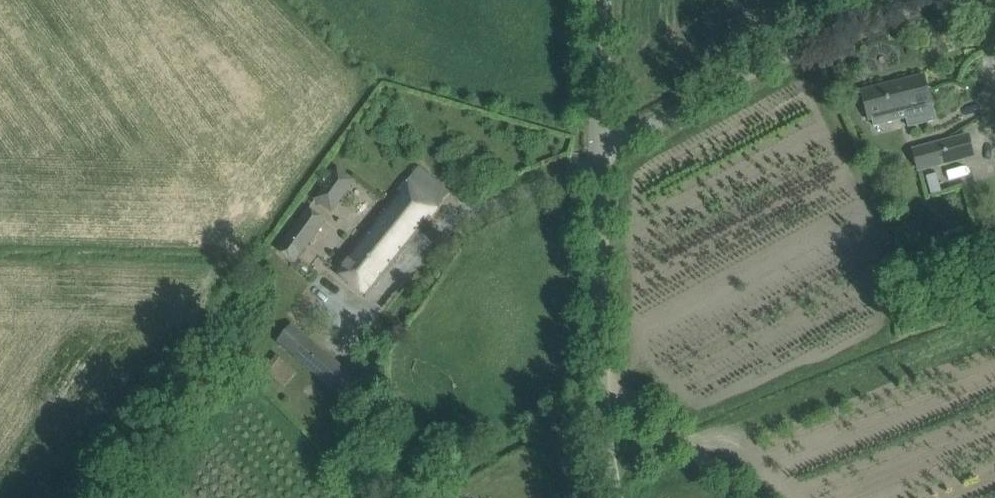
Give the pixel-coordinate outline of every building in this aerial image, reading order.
[(934,120),(928,96),(923,77),(862,92),(869,120),(904,111),(909,128),(934,120)] [(949,162),(943,143),(913,151),(918,171),(949,162)] [(332,213),(356,180),(337,166),(313,199),(332,213)] [(419,167),(335,271),(366,296),(449,193),(419,167)] [(932,195),(942,192),(936,174),(927,177),(932,195)] [(283,254),(295,262),(325,221),(309,210),(305,215),(307,217),(283,254)] [(358,380),(292,324),(276,343),(342,399),(358,380)] [(296,374),(276,356),(263,370),(283,388),(296,374)]
